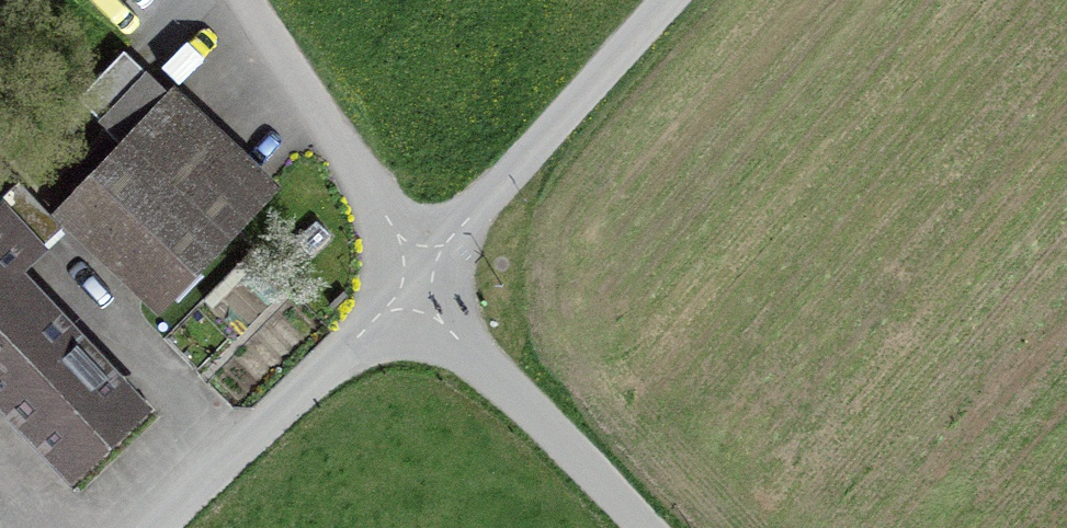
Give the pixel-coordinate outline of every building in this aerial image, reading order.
[(173,100),(76,207),(165,291),(265,189),(173,100)] [(74,474),(140,412),(42,309),(40,310),(10,278),(63,228),(1,162),(0,163),(0,396),(74,474)]
